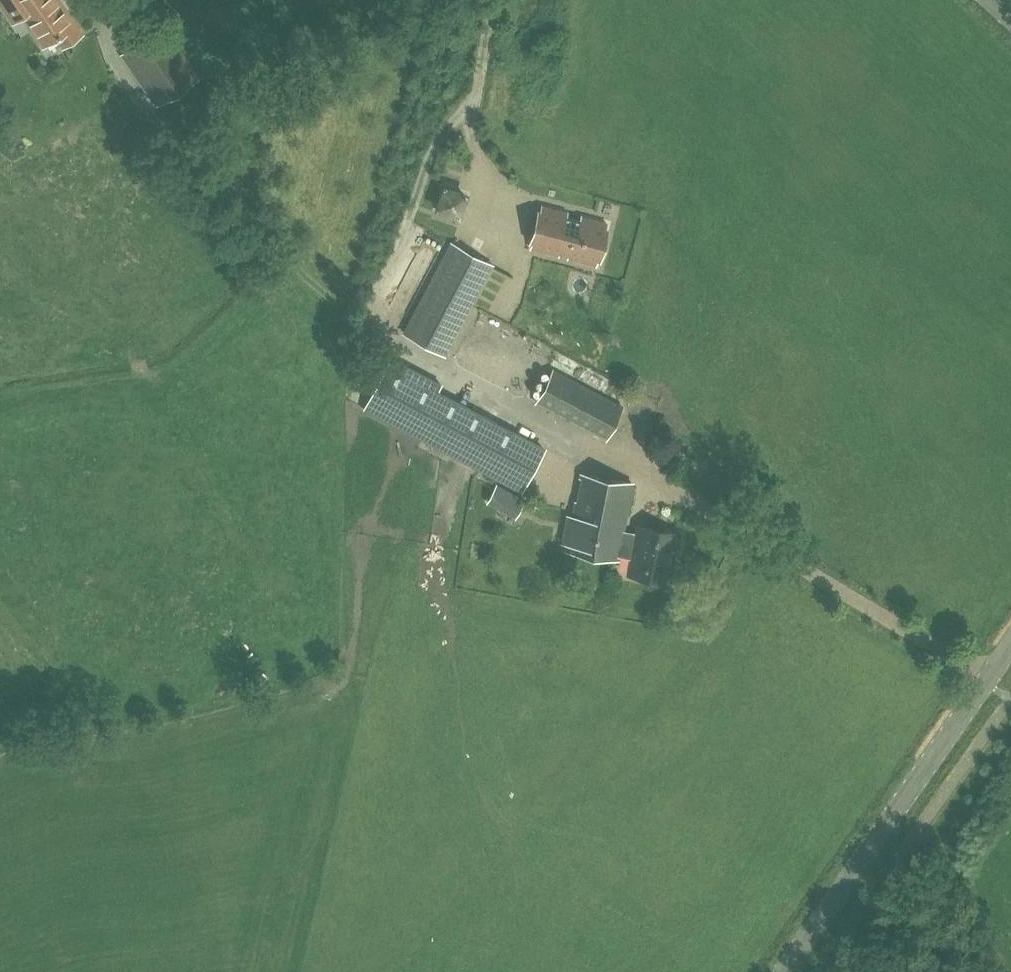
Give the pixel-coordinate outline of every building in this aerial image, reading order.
[(10,18),(19,11),(43,47),(56,38),(63,48),(81,36),(57,0),(0,0),(0,3),(10,18)] [(200,76),(166,25),(123,54),(158,105),(200,76)] [(457,214),(464,194),(444,187),(437,207),(457,214)] [(568,212),(543,205),(532,248),(559,255),(560,253),(568,255),(568,257),(595,265),(606,222),(581,215),(580,219),(567,215),(568,212)] [(446,354),(492,266),(451,244),(405,332),(446,354)] [(522,491),(544,449),(438,394),(443,385),(391,358),(365,409),(522,491)] [(554,369),(537,402),(605,438),(623,405),(554,369)] [(617,561),(618,553),(623,531),(632,486),(583,476),(583,477),(582,479),(584,479),(580,501),(578,501),(576,513),(572,512),(572,515),(567,514),(561,543),(567,544),(566,548),(569,548),(568,551),(617,561)] [(496,484),(487,503),(498,509),(508,490),(496,484)] [(623,531),(618,553),(632,555),(628,576),(668,583),(677,533),(639,526),(638,534),(623,531)]
